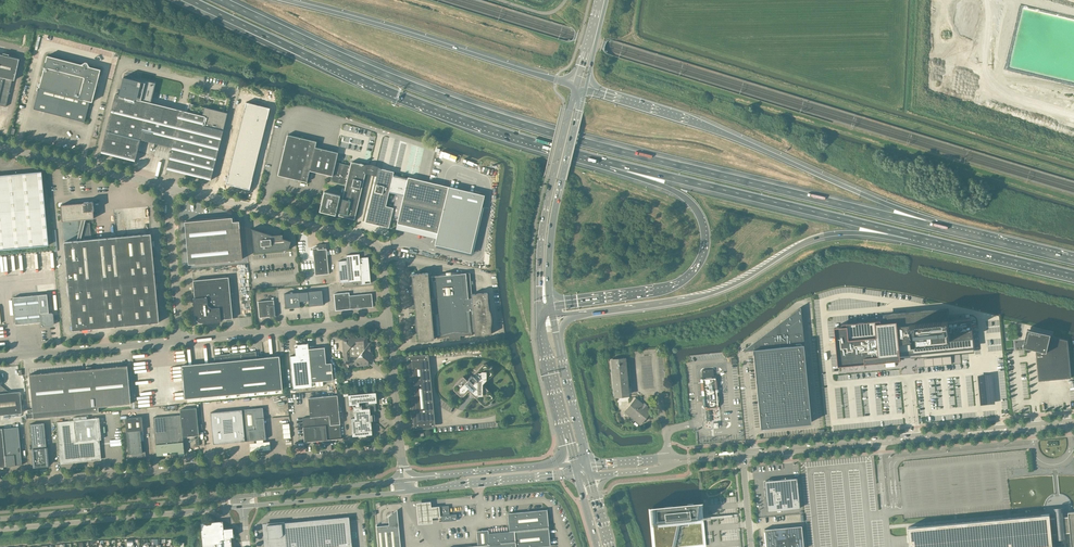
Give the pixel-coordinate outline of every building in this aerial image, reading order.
[(6,107),(12,80),(14,80),(19,59),(0,54),(0,105),(6,107)] [(92,102),(99,76),(101,69),(87,66),(87,67),(83,66),(84,65),(47,56),(33,109),(44,112),(84,122),(90,101),(92,102)] [(115,94),(101,152),(134,161),(135,161),(140,140),(150,102),(155,83),(134,78),(134,80),(123,77),(119,94),(115,94)] [(150,102),(140,140),(172,147),(167,169),(211,180),(223,130),(227,113),(189,104),(187,112),(150,102)] [(242,107),(222,181),(251,189),(269,114),(242,107)] [(355,215),(363,181),(374,183),(375,181),(364,179),(365,173),(376,176),(378,168),(382,169),(381,168),(380,168),(379,167),(378,166),(377,166),(375,165),(374,165),(372,164),(371,164),(369,164),(368,164),(367,164),(365,164),(364,164),(363,164),(359,164),(358,167),(336,162),(338,153),(317,147),(315,147),(317,141),(313,141),(305,139),(293,136),(287,134),(278,175),(306,182),(307,182),(310,171),(311,171),(326,175),(332,176),(331,182),(346,185),(344,194),(342,199),(339,198),(340,195),(324,191),(319,211),(335,215),(336,212),(339,213),(338,216),(350,219),(354,219),(355,215)] [(394,172),(382,169),(378,168),(376,176),(375,181),(374,183),(365,222),(389,227),(393,208),(386,206),(388,195),(403,198),(397,223),(437,233),(448,187),(408,177),(407,183),(392,179),(394,172)] [(42,171),(0,175),(0,249),(48,245),(42,171)] [(159,322),(151,234),(92,239),(90,223),(86,223),(86,219),(94,218),(93,211),(94,211),(93,201),(84,202),(84,203),(60,205),(62,221),(78,220),(80,240),(64,242),(72,330),(159,322)] [(232,217),(185,221),(189,264),(243,259),(239,221),(233,221),(232,217)] [(254,253),(289,250),(288,249),(291,241),(283,238),(282,234),(272,235),(251,228),(254,253)] [(313,248),(315,275),(329,274),(326,244),(317,244),(317,248),(313,248)] [(28,254),(29,269),(34,269),(52,267),(50,252),(28,254)] [(371,283),(369,270),(368,257),(362,258),(360,258),(359,254),(346,255),(346,260),(338,261),(340,283),(349,282),(362,280),(362,284),(371,283)] [(23,255),(0,256),(2,273),(7,272),(24,271),(23,255)] [(478,295),(478,293),(472,294),(470,273),(461,274),(459,273),(457,273),(456,273),(454,273),(453,273),(451,273),(451,272),(446,272),(446,273),(444,273),(443,274),(441,274),(439,275),(438,275),(436,276),(428,277),(428,273),(422,273),(421,272),(420,272),(419,272),(418,273),(411,274),(412,281),(413,280),(415,299),(414,299),(415,316),(417,315),(418,334),(417,334),(418,341),(424,340),(425,341),(426,341),(427,341),(428,340),(434,339),(434,335),(437,335),(437,339),(449,336),(450,340),(460,339),(460,335),(472,336),(471,332),(475,332),(475,336),(481,335),(482,336),(484,336),(485,335),(491,334),(491,327),(489,328),(488,309),(489,309),(487,292),(481,293),(481,295),(478,295)] [(232,318),(229,277),(193,280),(194,298),(193,298),(194,316),(195,316),(195,318),(196,320),(199,322),(201,323),(203,322),(203,323),(221,321),(221,319),(232,318)] [(323,305),(322,290),(298,292),(284,294),(285,308),(300,307),(299,301),(308,300),(309,306),(323,305)] [(373,307),(371,293),(349,296),(349,292),(347,292),(334,294),(335,311),(350,309),(373,307)] [(49,313),(47,294),(13,297),(16,324),(41,322),(42,325),(43,326),(53,325),(54,323),(53,314),(52,313),(49,313)] [(275,316),(274,300),(258,301),(259,318),(275,316)] [(743,351),(753,350),(753,352),(760,428),(810,423),(803,345),(804,345),(800,307),(743,351)] [(842,326),(835,327),(839,366),(866,363),(874,362),(878,361),(892,360),(898,360),(897,355),(902,354),(904,354),(905,355),(906,356),(907,356),(908,355),(908,354),(910,353),(916,353),(916,358),(922,357),(937,356),(949,355),(968,353),(975,352),(974,347),(973,331),(971,319),(950,321),(948,321),(948,320),(944,321),(944,313),(943,311),(938,312),(924,313),(905,315),(904,313),(901,314),(901,315),(890,316),(889,317),(889,322),(881,322),(881,320),(875,321),(848,323),(842,324),(842,326)] [(1068,340),(1050,336),(1051,334),(1028,328),(1024,342),(1030,344),(1030,348),(1034,349),(1036,349),(1039,381),(1071,378),(1068,340)] [(368,337),(344,338),(345,367),(370,366),(370,361),(374,361),(373,348),(372,349),(371,342),(369,342),(368,337)] [(312,387),(311,382),(308,349),(308,343),(307,343),(297,344),(297,345),(296,347),(295,347),(296,355),(290,356),(293,388),(312,387)] [(333,380),(331,363),(326,363),(324,347),(325,347),(308,349),(311,382),(333,380)] [(187,365),(182,365),(185,399),(282,389),(279,356),(264,357),(263,357),(257,358),(256,351),(243,353),(233,354),(230,351),(230,354),(218,355),(214,355),(215,362),(214,362),(188,365),(187,365)] [(627,389),(624,359),(612,360),(615,394),(629,393),(628,388),(627,389)] [(426,361),(425,361),(425,362),(415,363),(412,363),(410,363),(409,364),(408,365),(408,367),(409,373),(413,418),(414,420),(414,421),(415,421),(416,422),(417,422),(418,422),(421,421),(429,421),(430,421),(431,420),(432,420),(433,419),(434,418),(434,417),(429,371),(429,366),(429,365),(428,364),(428,363),(427,362),(426,361)] [(453,389),(460,396),(463,396),(469,391),(470,392),(470,395),(473,395),(484,406),(487,406),(494,399),(494,396),(483,385),(493,374),(493,371),(486,364),(484,364),(473,375),(472,375),(468,378),(468,379),(467,380),(463,376),(453,386),(453,389)] [(131,404),(127,366),(106,367),(83,370),(29,374),(33,418),(99,412),(98,407),(131,404)] [(704,395),(705,408),(718,407),(715,378),(714,378),(713,369),(702,370),(703,373),(702,373),(703,379),(702,379),(702,382),(703,381),(704,391),(703,391),(703,395),(704,395)] [(22,413),(20,391),(10,392),(0,385),(2,381),(1,378),(0,376),(0,415),(22,413)] [(375,420),(374,414),(373,414),(373,411),(376,411),(375,402),(376,402),(375,392),(348,395),(349,404),(355,404),(355,406),(353,406),(354,418),(351,419),(352,436),(358,436),(358,437),(366,436),(366,435),(372,434),(371,421),(375,420)] [(337,395),(308,398),(310,417),(302,418),(305,442),(341,438),(337,395)] [(643,404),(636,398),(627,409),(632,413),(630,416),(640,425),(651,411),(646,407),(647,406),(644,403),(643,404)] [(263,407),(242,409),(245,441),(250,440),(256,440),(258,440),(263,439),(266,439),(264,418),(263,407)] [(199,435),(196,408),(179,409),(180,415),(166,416),(170,454),(173,454),(173,453),(178,453),(178,454),(184,453),(182,437),(199,435)] [(242,409),(211,412),(214,444),(245,441),(242,409)] [(170,454),(166,416),(152,418),(157,456),(162,455),(162,454),(170,454)] [(141,441),(140,431),(143,430),(142,417),(125,419),(129,454),(132,454),(132,458),(145,457),(144,441),(141,441)] [(60,452),(61,462),(65,462),(69,462),(73,462),(77,462),(81,462),(85,461),(89,461),(93,460),(97,459),(101,459),(100,449),(100,448),(99,440),(101,439),(99,418),(74,420),(56,422),(59,452),(60,452)] [(44,423),(30,424),(33,454),(32,454),(33,467),(50,466),(48,453),(47,453),(44,423)] [(2,428),(0,429),(0,467),(6,466),(16,465),(22,465),(18,427),(2,428)] [(797,478),(765,481),(766,495),(765,495),(767,511),(800,508),(797,478)] [(430,501),(417,502),(417,506),(418,524),(433,523),(432,516),(438,516),(437,506),(430,506),(430,501)] [(678,522),(681,522),(688,521),(701,520),(701,518),(701,517),(700,508),(699,501),(651,506),(655,546),(672,546),(677,526),(678,522)] [(449,515),(449,505),(437,506),(438,516),(442,515),(442,521),(457,520),(456,514),(449,515)] [(550,545),(547,510),(507,513),(509,531),(488,533),(488,530),(476,531),(478,545),(461,546),(534,546),(550,545)] [(1068,512),(1068,516),(1061,517),(1061,516),(1060,516),(1059,515),(1059,516),(1058,516),(1057,517),(1050,518),(1049,514),(908,527),(910,546),(1073,546),(1073,511),(1068,512)] [(269,546),(346,546),(346,545),(351,544),(349,517),(271,524),(267,528),(269,546)] [(233,535),(233,528),(223,528),(223,521),(201,523),(203,546),(232,546),(231,537),(233,535)] [(389,525),(377,526),(377,523),(376,523),(378,546),(391,546),(389,525)] [(801,526),(786,527),(787,539),(795,538),(802,538),(801,526)] [(787,539),(786,527),(775,528),(777,540),(787,539)] [(775,528),(765,529),(766,546),(777,546),(777,540),(775,528)] [(795,538),(787,539),(788,546),(796,546),(795,538)] [(795,538),(796,546),(803,546),(802,538),(795,538)] [(787,539),(777,540),(777,546),(788,546),(787,539)]
